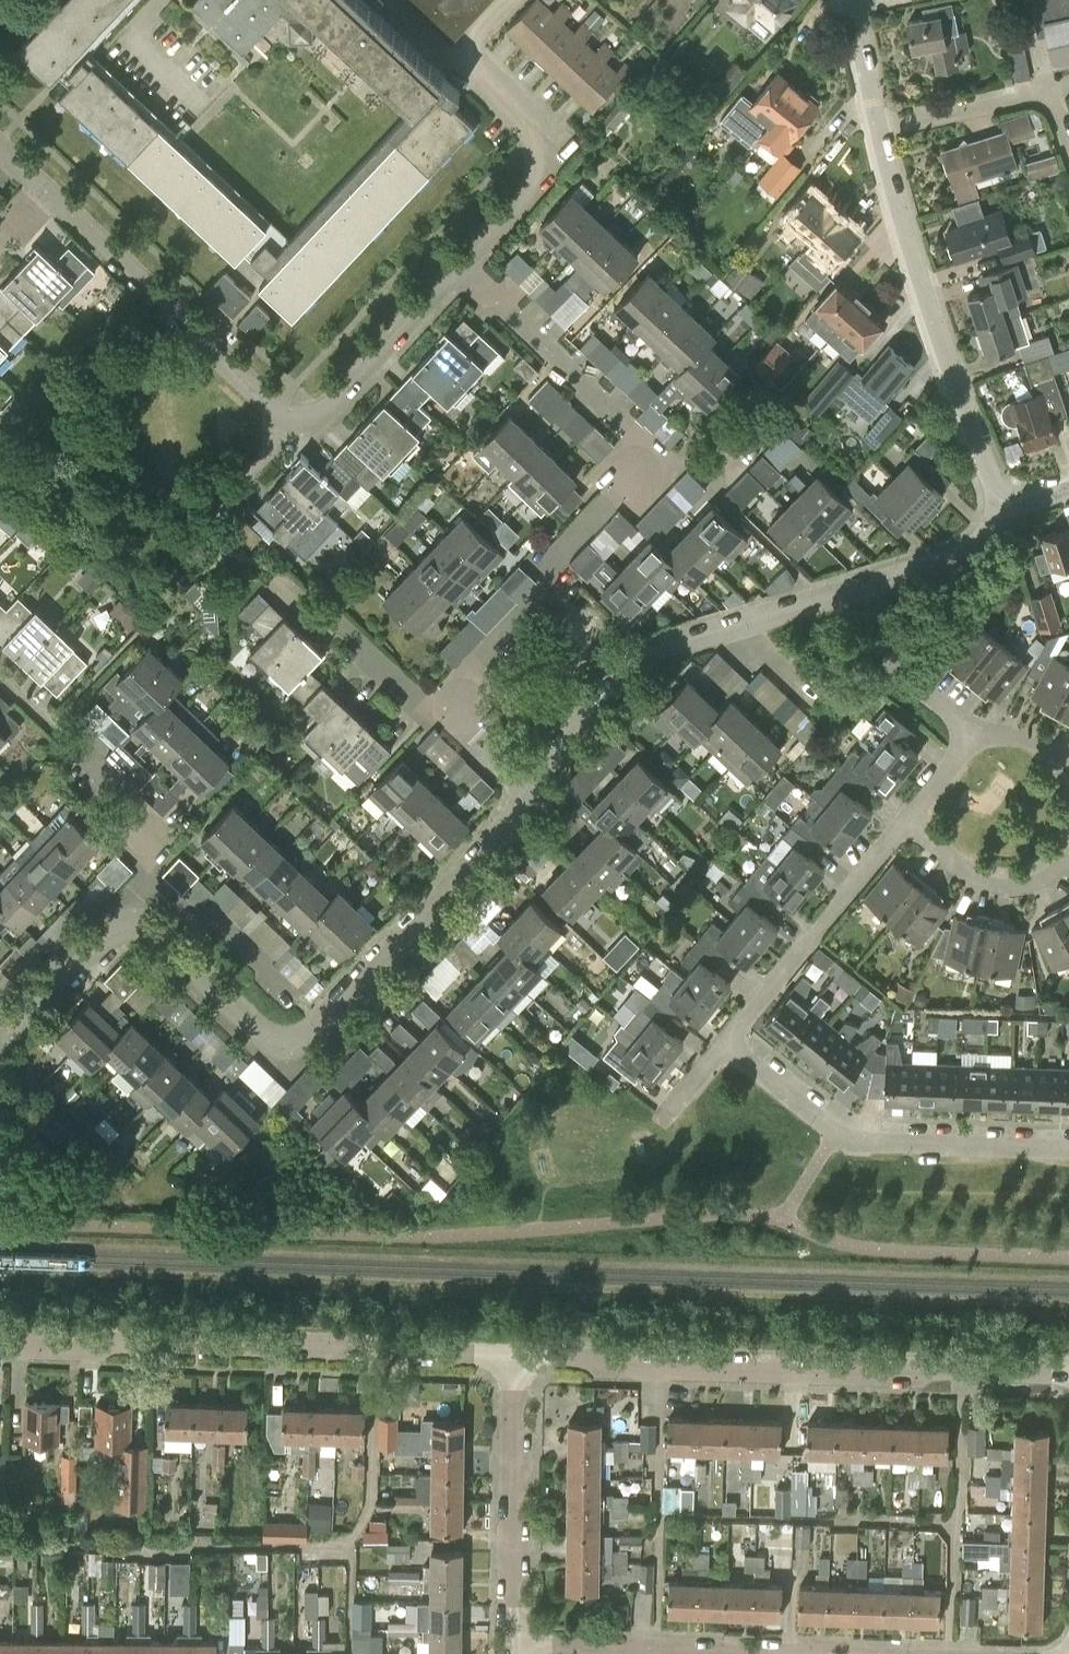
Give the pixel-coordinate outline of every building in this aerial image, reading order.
[(17,51),(50,82),(59,73),(56,70),(60,66),(61,67),(70,58),(71,60),(79,51),(80,50),(77,47),(81,43),(82,44),(91,35),(93,37),(102,27),(99,25),(102,20),(104,22),(112,13),(114,14),(123,5),(120,2),(122,0),(64,0),(17,51)] [(193,3),(210,19),(214,15),(219,20),(215,24),(245,52),(284,11),(291,18),(292,42),(315,41),(314,18),(318,13),(356,48),(360,44),(390,72),(396,77),(391,82),(416,105),(436,84),(444,91),(454,101),(462,92),(448,79),(364,0),(195,0),(194,2),(193,3)] [(452,43),(492,0),(406,0),(452,43)] [(564,23),(572,15),(562,5),(553,14),(539,0),(536,0),(507,31),(533,56),(564,23)] [(729,8),(747,24),(755,14),(774,29),(799,0),(735,0),(729,8)] [(1052,68),(1068,65),(1068,0),(1030,0),(1038,37),(1045,35),(1052,68)] [(957,32),(951,4),(923,10),(925,19),(907,22),(913,51),(932,47),(937,72),(959,67),(957,60),(962,59),(961,54),(957,55),(953,33),(957,32)] [(580,5),(572,13),(579,18),(586,10),(580,5)] [(595,9),(585,20),(594,29),(605,18),(595,9)] [(574,33),(564,23),(533,56),(554,75),(585,43),(592,34),(582,25),(574,33)] [(1021,28),(1003,31),(1009,57),(1026,54),(1021,28)] [(595,53),(585,43),(554,75),(575,95),(606,63),(614,54),(603,44),(595,53)] [(644,47),(640,51),(646,57),(650,52),(644,47)] [(56,70),(59,73),(62,75),(65,79),(71,84),(77,77),(71,71),(85,56),(82,54),(79,51),(71,60),(70,58),(61,67),(60,66),(56,70)] [(60,95),(129,160),(161,125),(153,117),(150,120),(146,116),(148,115),(139,107),(140,105),(131,96),(128,99),(124,95),(125,94),(116,85),(118,84),(108,74),(105,77),(101,74),(102,72),(93,64),(95,62),(93,60),(91,62),(85,56),(71,71),(77,77),(71,84),(60,95)] [(616,73),(606,63),(575,95),(592,112),(622,80),(625,84),(634,74),(624,64),(616,73)] [(745,126),(759,137),(799,90),(779,73),(751,108),(734,94),(712,123),(727,135),(740,120),(746,125),(745,126)] [(416,105),(389,134),(430,173),(475,124),(442,94),(444,91),(436,84),(416,105)] [(818,106),(799,90),(759,137),(763,141),(757,148),(757,153),(770,163),(775,163),(758,183),(776,198),(799,170),(781,155),(778,153),(789,140),(790,141),(818,106)] [(637,106),(626,97),(607,120),(599,129),(608,137),(615,128),(617,129),(637,106)] [(1000,121),(1005,135),(942,154),(958,204),(980,197),(976,182),(1015,169),(1007,144),(1035,135),(1028,112),(1000,121)] [(293,318),(430,173),(389,134),(293,237),(293,238),(289,242),(269,224),(265,229),(252,217),(256,213),(244,203),(240,206),(228,195),(232,191),(209,170),(206,174),(193,162),(197,158),(186,148),(183,152),(170,140),(174,136),(161,125),(129,160),(236,261),(245,251),(252,257),(251,258),(263,270),(264,269),(271,275),(260,287),(293,318)] [(1060,171),(1055,154),(1024,164),(1029,181),(1060,171)] [(1065,186),(1061,173),(1048,177),(1052,190),(1065,186)] [(573,195),(541,228),(550,237),(543,243),(551,251),(589,211),(583,205),(594,194),(584,183),(573,195)] [(798,232),(810,242),(834,214),(811,194),(777,233),(788,243),(798,232)] [(952,206),(960,230),(946,234),(955,262),(987,252),(986,250),(997,246),(1003,266),(1034,256),(1027,236),(1008,242),(999,214),(985,219),(978,197),(952,206)] [(573,259),(605,226),(589,211),(551,251),(558,258),(565,251),(573,259)] [(799,254),(811,264),(802,274),(820,290),(832,276),(825,270),(857,234),(834,214),(810,242),(799,254)] [(573,259),(579,265),(565,280),(566,281),(575,290),(621,242),(605,226),(573,259)] [(583,282),(575,290),(585,300),(591,294),(588,292),(590,289),(591,290),(597,283),(606,291),(638,258),(621,242),(583,282)] [(40,248),(21,267),(56,300),(88,266),(70,248),(56,263),(40,248)] [(740,263),(727,279),(756,302),(769,286),(740,263)] [(968,299),(978,329),(1020,315),(1011,286),(1021,283),(1015,266),(988,275),(993,291),(968,299)] [(21,267),(0,290),(0,312),(8,319),(21,305),(37,320),(56,300),(21,267)] [(225,271),(207,290),(235,316),(252,296),(225,271)] [(713,272),(705,280),(711,285),(719,277),(713,272)] [(621,323),(629,331),(666,291),(649,275),(618,308),(627,317),(621,323)] [(529,292),(535,298),(550,283),(545,278),(529,292)] [(552,314),(575,290),(566,281),(543,304),(552,314)] [(831,337),(838,329),(863,301),(840,281),(805,320),(817,330),(820,326),(831,337),(828,340),(831,337)] [(585,300),(575,290),(552,314),(566,326),(589,303),(585,300)] [(651,340),(683,306),(666,291),(629,331),(637,338),(643,332),(651,340)] [(851,361),(886,322),(863,301),(838,329),(831,337),(828,340),(851,361)] [(254,334),(269,317),(256,306),(241,322),(254,334)] [(661,361),(699,322),(683,306),(651,340),(659,347),(653,353),(661,361)] [(94,335),(103,326),(91,314),(82,323),(94,335)] [(1049,335),(1028,342),(1024,328),(1020,315),(978,329),(988,359),(1015,350),(1014,348),(1019,347),(1025,365),(1049,356),(1048,354),(1054,353),(1049,335)] [(716,338),(699,322),(661,361),(669,369),(675,363),(682,370),(683,371),(708,346),(716,338)] [(603,338),(596,332),(581,348),(588,354),(603,338)] [(450,334),(432,353),(467,386),(499,352),(480,334),(465,349),(450,334)] [(753,368),(769,382),(793,353),(776,340),(753,368)] [(9,349),(0,341),(0,358),(9,349)] [(675,377),(660,393),(670,402),(679,392),(686,399),(723,360),(708,346),(683,371),(682,370),(675,377)] [(889,346),(863,377),(876,389),(868,398),(879,408),(887,398),(888,399),(914,368),(889,346)] [(467,386),(432,353),(399,387),(432,417),(420,405),(433,392),(439,398),(434,404),(442,411),(447,405),(448,406),(467,386)] [(530,382),(540,371),(524,356),(514,366),(530,382)] [(1052,420),(1067,414),(1049,356),(1025,365),(1034,393),(1011,400),(1006,403),(1003,406),(1002,411),(1002,416),(1005,420),(1009,423),(1013,425),(1018,424),(1026,449),(1058,439),(1052,420)] [(58,357),(54,361),(61,369),(69,361),(64,357),(58,357)] [(614,379),(627,365),(621,359),(608,373),(614,379)] [(740,376),(723,360),(686,399),(694,407),(700,401),(709,409),(740,376)] [(838,360),(824,377),(840,390),(854,374),(838,360)] [(59,369),(51,362),(45,368),(53,376),(59,369)] [(627,365),(614,379),(620,385),(636,368),(630,362),(627,365)] [(545,415),(565,396),(558,390),(547,378),(528,399),(545,415)] [(432,417),(399,387),(367,422),(402,455),(421,436),(417,432),(432,417)] [(651,402),(660,393),(655,388),(640,404),(645,409),(651,402)] [(830,402),(814,388),(803,401),(819,415),(830,402)] [(17,416),(27,405),(16,394),(5,405),(17,416)] [(571,401),(565,396),(545,415),(551,421),(557,416),(571,401)] [(651,402),(645,409),(637,418),(643,424),(658,408),(651,402)] [(890,405),(873,424),(888,437),(904,418),(890,405)] [(497,416),(487,407),(478,416),(488,425),(497,416)] [(483,444),(500,461),(527,433),(510,416),(483,444)] [(793,419),(784,429),(800,442),(808,432),(793,419)] [(413,465),(402,455),(367,422),(334,456),(354,475),(368,489),(383,474),(384,475),(389,470),(399,480),(413,465)] [(598,425),(590,432),(610,451),(617,444),(598,425)] [(685,432),(678,425),(663,441),(670,447),(685,432)] [(602,460),(610,451),(590,432),(582,441),(602,460)] [(509,484),(543,448),(527,433),(500,461),(515,475),(508,483),(509,484)] [(782,440),(795,453),(801,447),(788,434),(782,440)] [(525,500),(560,464),(543,448),(509,484),(525,500)] [(908,464),(893,480),(933,518),(940,510),(934,505),(943,495),(925,479),(934,469),(915,450),(905,461),(908,464)] [(763,455),(762,455),(750,467),(769,485),(781,473),(763,455)] [(305,457),(287,477),(322,510),(354,475),(334,456),(320,471),(305,457)] [(576,480),(560,464),(525,500),(542,515),(548,508),(576,480)] [(675,484),(693,503),(707,490),(688,471),(675,484)] [(735,490),(747,502),(763,486),(747,471),(731,487),(735,490)] [(818,475),(807,485),(795,474),(788,480),(801,492),(836,527),(853,509),(818,475)] [(322,510),(287,477),(254,512),(286,542),(297,553),(330,518),(322,510)] [(924,527),(933,518),(893,480),(878,496),(874,493),(872,495),(853,477),(844,488),(862,505),(864,503),(884,522),(892,513),(910,530),(918,521),(924,527)] [(836,527),(801,492),(785,508),(814,537),(821,543),(836,527)] [(667,493),(661,499),(679,518),(686,512),(667,493)] [(427,514),(416,503),(401,518),(412,529),(427,514)] [(511,543),(520,529),(485,506),(475,520),(511,543)] [(712,507),(696,523),(725,551),(732,559),(748,542),(741,535),(712,507)] [(798,553),(814,537),(785,508),(769,525),(798,553)] [(631,536),(638,529),(635,526),(634,525),(619,511),(612,518),(628,534),(631,536)] [(1,526),(10,535),(20,525),(11,516),(1,526)] [(464,517),(449,533),(482,565),(488,571),(503,555),(464,517)] [(642,518),(635,526),(638,529),(650,541),(651,541),(658,534),(642,518)] [(252,546),(262,535),(245,520),(235,530),(252,546)] [(680,540),(709,568),(725,551),(696,523),(680,540)] [(40,533),(23,525),(16,533),(29,545),(40,533)] [(362,528),(354,537),(367,548),(375,540),(362,528)] [(1040,573),(1068,564),(1068,530),(1042,538),(1047,552),(1035,556),(1040,573)] [(482,565),(449,533),(432,550),(472,588),(471,588),(476,593),(483,585),(479,581),(479,580),(488,571),(482,565)] [(524,542),(533,550),(541,542),(533,534),(524,542)] [(709,568),(680,540),(665,555),(664,556),(678,569),(678,570),(684,576),(693,584),(709,568)] [(634,557),(663,585),(669,591),(684,576),(678,570),(678,569),(664,556),(665,555),(651,541),(650,541),(634,557)] [(569,563),(578,571),(597,552),(588,543),(569,563)] [(472,588),(432,550),(417,566),(450,599),(456,604),(464,596),(471,588),(472,588)] [(606,560),(597,552),(578,571),(587,579),(606,560)] [(619,574),(647,601),(663,585),(634,557),(619,574)] [(501,584),(511,593),(530,573),(520,564),(501,584)] [(450,599),(417,566),(401,582),(440,621),(448,613),(442,607),(450,599)] [(99,581),(101,579),(91,570),(80,581),(90,590),(99,581)] [(538,581),(530,573),(511,593),(519,601),(538,581)] [(330,585),(318,574),(309,585),(321,595),(330,585)] [(631,618),(647,601),(619,574),(603,590),(631,618)] [(433,629),(440,621),(401,582),(384,600),(418,632),(427,623),(433,629)] [(196,583),(185,594),(202,610),(201,624),(205,624),(215,636),(220,632),(217,603),(196,583)] [(1040,631),(1062,624),(1051,591),(1029,598),(1040,631)] [(7,609),(0,617),(0,639),(23,661),(56,627),(37,608),(34,611),(19,597),(7,609)] [(120,599),(110,610),(131,630),(141,619),(120,599)] [(251,652),(270,671),(303,636),(268,603),(239,633),(246,640),(257,628),(265,637),(251,652)] [(493,626),(472,607),(465,614),(486,634),(493,626)] [(957,674),(968,683),(1000,643),(972,620),(944,655),(961,669),(957,674)] [(76,646),(56,627),(23,661),(57,694),(87,662),(73,649),(76,646)] [(1060,718),(1068,702),(1068,665),(1049,654),(1060,635),(1047,639),(1028,674),(1040,680),(1032,695),(1051,706),(1048,712),(1060,718)] [(303,636),(270,671),(304,703),(323,683),(309,670),(323,655),(303,636)] [(1028,666),(1000,643),(968,683),(979,692),(983,687),(1000,701),(1028,666)] [(455,666),(462,659),(446,644),(440,651),(455,666)] [(114,653),(105,645),(96,656),(104,664),(114,653)] [(121,710),(123,707),(166,663),(149,647),(122,675),(118,671),(106,684),(118,696),(112,702),(121,710)] [(717,650),(702,666),(708,672),(723,656),(717,650)] [(166,663),(123,707),(139,722),(150,711),(150,712),(163,699),(164,700),(173,691),(183,680),(166,663)] [(762,670),(750,682),(746,686),(752,691),(767,675),(762,670)] [(734,699),(746,686),(750,682),(744,676),(728,693),(734,699)] [(662,709),(677,725),(705,696),(689,681),(662,709)] [(323,751),(357,715),(323,683),(304,703),(292,714),(307,729),(304,732),(323,751)] [(179,715),(188,706),(173,691),(164,700),(163,699),(150,712),(150,711),(139,722),(135,726),(152,743),(179,715)] [(772,710),(778,717),(793,700),(787,694),(772,710)] [(721,712),(720,712),(705,696),(677,725),(695,741),(706,730),(705,730),(721,712)] [(705,730),(706,730),(721,745),(749,716),(732,700),(720,712),(721,712),(705,730)] [(799,706),(793,700),(778,717),(784,722),(799,706)] [(1060,718),(1068,723),(1068,702),(1060,718)] [(204,721),(188,706),(179,715),(152,743),(168,758),(204,721)] [(872,722),(859,738),(903,774),(919,755),(908,747),(917,737),(885,711),(876,722),(872,722)] [(8,737),(13,736),(19,730),(19,724),(7,712),(3,717),(0,714),(0,745),(8,737)] [(392,749),(357,715),(323,751),(358,784),(392,749)] [(737,761),(765,732),(749,716),(721,745),(737,761)] [(120,743),(130,732),(114,717),(98,732),(114,749),(115,750),(120,743)] [(204,721),(168,758),(184,773),(211,745),(220,736),(204,721)] [(441,734),(435,728),(417,746),(424,752),(441,734)] [(781,748),(765,732),(737,761),(754,776),(781,748)] [(903,774),(859,738),(868,746),(860,755),(854,750),(838,769),(861,787),(869,777),(888,793),(903,774)] [(787,753),(793,759),(806,745),(800,739),(787,753)] [(122,774),(137,759),(120,743),(115,750),(114,749),(105,758),(121,773),(122,774)] [(602,744),(596,751),(612,766),(618,760),(602,744)] [(184,773),(169,788),(154,804),(164,814),(179,798),(177,797),(192,781),(201,790),(228,762),(211,745),(184,773)] [(612,766),(596,751),(590,758),(606,773),(612,766)] [(446,770),(451,776),(466,760),(461,755),(446,770)] [(137,759),(122,774),(137,788),(138,789),(141,786),(153,774),(137,759)] [(385,812),(392,805),(419,777),(402,760),(375,789),(369,795),(385,812)] [(638,760),(623,777),(651,804),(658,811),(674,794),(667,787),(638,760)] [(822,788),(815,788),(810,794),(856,831),(872,813),(852,797),(861,787),(838,769),(822,788)] [(590,789),(575,773),(566,783),(580,796),(581,798),(590,789)] [(773,806),(794,783),(783,773),(762,796),(773,806)] [(169,788),(153,774),(141,786),(138,789),(154,804),(169,788)] [(419,777),(392,805),(408,820),(435,792),(419,777)] [(607,793),(635,820),(651,804),(623,777),(607,793)] [(296,780),(288,789),(298,798),(306,789),(296,780)] [(468,788),(451,807),(424,835),(441,852),(468,824),(459,814),(467,805),(470,808),(479,799),(468,788)] [(435,792),(408,820),(424,835),(451,807),(435,792)] [(607,793),(592,808),(591,810),(592,811),(606,825),(607,824),(620,837),(621,836),(631,846),(646,830),(635,820),(607,793)] [(800,816),(791,826),(814,844),(822,834),(841,850),(856,831),(810,794),(818,800),(814,800),(809,806),(810,810),(813,813),(806,821),(800,816)] [(581,798),(580,796),(572,805),(586,818),(592,811),(591,810),(592,808),(581,798)] [(205,854),(212,861),(250,822),(234,806),(203,839),(211,847),(205,854)] [(63,810),(47,826),(83,861),(98,844),(70,817),(63,810)] [(592,811),(586,818),(590,822),(588,824),(598,833),(591,840),(620,868),(636,850),(631,846),(621,836),(620,837),(607,824),(606,825),(592,811)] [(567,838),(575,829),(560,814),(552,823),(567,838)] [(239,866),(266,837),(250,822),(212,861),(220,869),(226,862),(236,871),(240,867),(239,866)] [(567,838),(552,823),(543,832),(559,846),(567,838)] [(31,843),(67,877),(83,861),(47,826),(31,843)] [(791,826),(768,855),(809,889),(825,870),(805,854),(814,844),(791,826)] [(256,881),(283,853),(266,837),(239,866),(240,867),(256,881)] [(620,868),(591,840),(576,856),(604,883),(620,868)] [(16,859),(51,893),(67,877),(31,843),(16,859)] [(527,849),(510,866),(526,881),(542,864),(527,849)] [(364,850),(359,855),(365,861),(370,855),(364,850)] [(96,872),(105,880),(124,860),(116,852),(96,872)] [(272,897),(299,869),(283,853),(256,881),(272,897)] [(180,854),(171,863),(191,882),(197,876),(200,873),(180,854)] [(689,873),(696,879),(698,876),(704,869),(711,861),(702,854),(687,871),(689,873)] [(809,889),(768,855),(744,883),(767,902),(775,892),(794,907),(809,889)] [(604,883),(576,856),(561,872),(589,899),(604,883)] [(371,858),(362,866),(368,871),(374,871),(379,866),(371,858)] [(1,875),(36,909),(51,893),(16,859),(1,875)] [(133,868),(124,860),(105,880),(113,888),(133,868)] [(182,891),(191,882),(171,863),(162,872),(182,891)] [(865,899),(892,921),(925,882),(914,873),(910,878),(893,864),(865,899)] [(510,866),(494,883),(510,898),(526,881),(510,866)] [(288,913),(315,885),(299,869),(272,897),(288,913)] [(573,916),(589,899),(561,872),(545,889),(573,916)] [(685,894),(696,879),(689,873),(675,888),(683,895),(685,894)] [(0,876),(0,905),(10,916),(20,925),(36,909),(1,875),(0,876)] [(197,876),(191,882),(182,891),(199,908),(211,895),(218,902),(232,887),(225,880),(224,881),(213,891),(197,876)] [(936,891),(925,882),(892,921),(920,944),(949,910),(932,896),(936,891)] [(740,912),(732,921),(762,946),(778,927),(758,912),(767,902),(744,883),(729,903),(740,912)] [(330,899),(315,885),(288,913),(305,929),(308,927),(307,925),(339,892),(338,891),(330,899)] [(487,890),(471,907),(481,916),(482,917),(487,922),(503,906),(487,890)] [(308,939),(316,947),(355,907),(339,892),(307,925),(308,927),(314,932),(308,939)] [(664,894),(658,901),(666,909),(673,903),(664,894)] [(72,899),(67,904),(80,918),(86,912),(72,899)] [(532,902),(515,919),(544,946),(560,930),(532,902)] [(1061,907),(1068,922),(1068,902),(1061,907)] [(74,924),(80,918),(67,904),(61,910),(74,924)] [(1,937),(8,929),(2,924),(10,916),(0,905),(0,936),(1,937)] [(237,920),(243,927),(257,911),(251,905),(250,906),(237,920)] [(372,924),(355,907),(316,947),(324,955),(330,948),(340,957),(372,924)] [(1068,961),(1068,922),(1061,907),(1048,913),(1051,919),(1032,930),(1054,969),(1068,961)] [(265,915),(259,909),(257,911),(243,927),(250,933),(264,917),(263,916),(265,915)] [(945,960),(980,968),(991,918),(977,915),(976,921),(954,916),(950,937),(942,935),(932,955),(945,958),(945,960)] [(482,917),(474,925),(492,943),(499,936),(500,935),(487,922),(482,917)] [(1004,921),(991,918),(980,968),(1015,976),(1025,932),(1003,927),(1004,921)] [(500,935),(499,936),(511,947),(512,946),(529,962),(540,972),(545,977),(560,962),(551,953),(544,946),(515,919),(500,935)] [(747,965),(762,946),(732,921),(724,931),(713,922),(697,941),(720,959),(728,949),(747,965)] [(57,948),(42,933),(37,939),(46,948),(52,954),(57,948)] [(604,956),(617,969),(639,945),(625,933),(604,956)] [(480,950),(464,935),(451,949),(467,965),(470,967),(483,953),(480,950)] [(273,961),(274,961),(291,943),(285,938),(284,939),(283,938),(270,952),(271,953),(270,953),(275,958),(273,961)] [(296,938),(291,943),(274,961),(273,963),(280,969),(303,944),(296,938)] [(711,969),(720,959),(697,941),(681,960),(693,969),(685,979),(715,1004),(731,985),(711,969)] [(6,972),(25,952),(16,944),(0,961),(0,966),(6,972)] [(512,946),(511,947),(497,962),(524,989),(540,972),(529,962),(512,946)] [(467,965),(451,949),(444,957),(460,973),(467,965)] [(34,961),(25,952),(6,972),(15,981),(34,961)] [(121,960),(113,969),(133,988),(141,979),(121,960)] [(826,971),(835,978),(843,967),(834,960),(826,971)] [(524,989),(497,962),(481,979),(508,1005),(524,989)] [(700,1022),(715,1004),(685,979),(672,968),(665,976),(666,979),(650,998),(672,1016),(681,1006),(700,1022)] [(111,1011),(117,1005),(133,988),(113,969),(104,978),(113,987),(105,995),(109,999),(97,1011),(88,1003),(57,1035),(74,1051),(112,1012),(111,1011)] [(298,987),(305,993),(305,992),(311,997),(324,984),(318,978),(320,977),(313,971),(312,972),(311,971),(298,984),(299,986),(298,987)] [(862,982),(849,972),(841,983),(854,993),(862,982)] [(443,990),(426,975),(419,982),(437,999),(444,991),(443,990)] [(765,1022),(785,1038),(810,1008),(803,1002),(812,982),(803,975),(765,1022)] [(508,1005),(481,979),(465,995),(493,1021),(494,1021),(508,1005)] [(853,994),(862,1001),(871,989),(862,982),(854,993),(853,994)] [(901,983),(895,996),(907,1002),(913,989),(901,983)] [(152,1002),(160,1009),(175,993),(167,986),(152,1002)] [(679,1022),(672,1016),(650,998),(636,987),(633,990),(635,1008),(623,1024),(668,1061),(683,1042),(671,1032),(679,1022)] [(928,999),(926,995),(921,994),(917,996),(916,1001),(918,1005),(923,1006),(927,1004),(928,999)] [(1035,995),(1018,994),(1018,1007),(1035,1008),(1035,995)] [(477,1038),(493,1021),(465,995),(449,1011),(477,1038)] [(810,1008),(785,1038),(804,1054),(829,1023),(821,1016),(831,1003),(821,995),(811,1008),(810,1008)] [(421,1040),(420,1041),(448,1069),(456,1076),(460,1074),(464,1071),(466,1069),(470,1066),(474,1062),(475,1059),(477,1055),(478,1052),(470,1044),(464,1051),(438,1025),(444,1019),(422,998),(411,1009),(432,1029),(421,1040)] [(1047,999),(1046,1012),(1060,1013),(1060,1000),(1047,999)] [(132,1021),(124,1013),(117,1005),(111,1011),(112,1012),(74,1051),(90,1067),(105,1052),(121,1034),(120,1033),(131,1022),(132,1021)] [(179,1027),(185,1033),(200,1017),(194,1011),(179,1027)] [(927,1030),(938,1030),(939,1016),(928,1016),(927,1030)] [(957,1016),(939,1016),(938,1030),(938,1036),(957,1036),(957,1016)] [(207,1023),(200,1017),(185,1033),(191,1039),(207,1023)] [(962,1031),(988,1032),(988,1017),(963,1017),(962,1031)] [(999,1018),(988,1017),(988,1032),(998,1032),(999,1018)] [(405,1058),(433,1085),(448,1069),(420,1041),(421,1040),(399,1019),(390,1029),(402,1040),(405,1037),(415,1047),(405,1058)] [(1027,1034),(1038,1034),(1039,1019),(1028,1019),(1027,1034)] [(1048,1019),(1039,1019),(1038,1034),(1047,1034),(1048,1019)] [(121,1067),(148,1039),(131,1022),(120,1033),(121,1034),(105,1052),(121,1067)] [(829,1023),(804,1054),(824,1070),(849,1039),(858,1027),(856,1025),(846,1023),(839,1031),(829,1023)] [(653,1080),(668,1061),(623,1024),(616,1031),(619,1037),(603,1056),(625,1074),(633,1064),(653,1080)] [(873,1070),(879,1052),(874,1048),(882,1039),(873,1032),(856,1045),(849,1039),(824,1070),(843,1086),(863,1062),(873,1070)] [(562,1046),(571,1054),(580,1043),(571,1035),(562,1046)] [(137,1083),(164,1054),(148,1039),(121,1067),(112,1077),(128,1092),(137,1083)] [(879,1052),(873,1070),(886,1070),(885,1101),(910,1102),(912,1063),(903,1062),(898,1042),(887,1041),(887,1053),(879,1052)] [(212,1059),(217,1064),(233,1047),(227,1042),(212,1059)] [(433,1085),(405,1058),(396,1067),(394,1059),(378,1043),(369,1053),(360,1045),(390,1073),(418,1100),(426,1109),(441,1093),(433,1085)] [(239,1053),(233,1047),(217,1064),(223,1070),(239,1053)] [(153,1099),(181,1070),(164,1054),(137,1083),(128,1092),(144,1108),(153,1098),(153,1099)] [(345,1063),(360,1076),(366,1069),(352,1056),(345,1063)] [(253,1059),(239,1072),(246,1079),(260,1065),(253,1059)] [(328,1088),(334,1082),(328,1076),(314,1062),(308,1068),(328,1088)] [(340,1069),(354,1082),(360,1076),(345,1063),(340,1069)] [(912,1063),(910,1102),(935,1103),(937,1064),(912,1063)] [(937,1064),(935,1103),(960,1104),(962,1064),(937,1064)] [(962,1064),(960,1104),(985,1105),(987,1065),(962,1064)] [(987,1065),(985,1105),(1010,1106),(1012,1066),(987,1065)] [(1012,1066),(1010,1106),(1034,1107),(1036,1067),(1012,1066)] [(1036,1067),(1034,1107),(1060,1108),(1061,1068),(1036,1067)] [(1060,1108),(1068,1108),(1068,1068),(1061,1068),(1060,1108)] [(169,1114),(197,1085),(181,1070),(153,1099),(169,1114)] [(402,1117),(418,1100),(390,1073),(374,1090),(402,1117)] [(279,1084),(266,1098),(273,1105),(276,1102),(282,1095),(286,1091),(279,1084)] [(213,1101),(212,1100),(197,1085),(169,1114),(186,1130),(193,1122),(213,1101)] [(213,1101),(193,1122),(210,1138),(248,1099),(239,1090),(232,1097),(223,1088),(212,1100),(213,1101)] [(386,1134),(402,1117),(374,1090),(359,1106),(377,1124),(376,1124),(386,1134)] [(323,1103),(362,1140),(376,1124),(377,1124),(359,1106),(345,1093),(337,1101),(331,1095),(323,1103)] [(282,1095),(276,1102),(296,1122),(303,1114),(282,1095)] [(255,1106),(248,1099),(210,1138),(226,1154),(258,1121),(249,1112),(255,1106)] [(345,1157),(362,1140),(323,1103),(315,1111),(322,1117),(313,1126),(345,1157)] [(479,1126),(487,1133),(494,1125),(486,1118),(479,1126)] [(476,1154),(486,1144),(475,1135),(466,1144),(476,1154)] [(454,1391),(455,1383),(447,1382),(447,1391),(454,1391)] [(24,1400),(22,1441),(25,1441),(52,1441),(60,1442),(60,1417),(69,1418),(70,1403),(61,1403),(61,1402),(59,1401),(24,1400)] [(166,1402),(165,1436),(192,1437),(193,1403),(166,1402)] [(219,1438),(220,1404),(193,1403),(192,1437),(219,1438)] [(117,1445),(130,1445),(131,1405),(97,1404),(96,1444),(117,1445)] [(247,1439),(249,1405),(220,1404),(219,1438),(247,1439)] [(285,1406),(283,1440),(311,1441),(312,1407),(285,1406)] [(338,1442),(338,1408),(312,1407),(311,1441),(310,1446),(316,1446),(321,1447),(322,1441),(338,1442)] [(364,1443),(366,1409),(338,1408),(338,1442),(364,1443)] [(669,1417),(668,1451),(697,1452),(698,1418),(669,1417)] [(725,1453),(726,1419),(698,1418),(697,1452),(710,1453),(725,1453)] [(753,1420),(726,1419),(725,1453),(752,1454),(753,1420)] [(410,1430),(410,1442),(410,1452),(424,1452),(424,1445),(430,1445),(430,1447),(464,1448),(464,1420),(430,1420),(423,1420),(423,1431),(410,1430)] [(765,1420),(753,1420),(752,1454),(780,1455),(781,1421),(765,1420)] [(381,1443),(394,1444),(394,1421),(382,1421),(381,1443)] [(602,1422),(569,1421),(569,1451),(602,1451),(602,1422)] [(838,1423),(808,1422),(806,1455),(837,1456),(838,1423)] [(640,1440),(640,1442),(640,1452),(644,1452),(655,1452),(655,1451),(655,1423),(640,1423),(640,1440)] [(838,1423),(837,1456),(864,1457),(866,1424),(838,1423)] [(893,1424),(866,1424),(864,1457),(892,1458),(893,1424)] [(921,1425),(893,1424),(892,1458),(920,1459),(921,1425)] [(921,1425),(920,1459),(946,1460),(947,1426),(921,1425)] [(985,1428),(969,1428),(968,1455),(985,1455),(985,1428)] [(1049,1430),(1015,1429),(1014,1459),(1015,1459),(1048,1460),(1049,1430)] [(410,1442),(410,1430),(398,1430),(398,1442),(410,1442)] [(410,1442),(398,1442),(398,1452),(410,1452),(410,1442)] [(615,1447),(615,1452),(630,1452),(630,1442),(615,1442),(615,1447)] [(214,1443),(213,1458),(225,1458),(226,1444),(214,1443)] [(115,1489),(115,1507),(145,1508),(146,1490),(147,1446),(130,1445),(117,1445),(115,1489)] [(304,1446),(303,1461),(315,1461),(316,1446),(310,1446),(304,1446)] [(429,1474),(463,1475),(464,1448),(430,1447),(429,1474)] [(1003,1459),(1004,1448),(987,1448),(987,1458),(1003,1459)] [(569,1451),(568,1479),(602,1479),(602,1462),(615,1462),(615,1460),(615,1452),(602,1451),(569,1451)] [(630,1452),(615,1452),(615,1460),(615,1462),(629,1462),(630,1452)] [(76,1487),(77,1456),(64,1455),(63,1487),(76,1487)] [(176,1456),(164,1456),(163,1470),(175,1470),(176,1456)] [(225,1458),(213,1458),(213,1472),(225,1472),(225,1458)] [(1014,1459),(1013,1487),(1047,1488),(1048,1460),(1015,1459),(1014,1459)] [(315,1475),(315,1461),(303,1461),(303,1475),(315,1475)] [(365,1462),(352,1462),(352,1477),(365,1477),(365,1462)] [(695,1480),(706,1480),(706,1463),(695,1463),(695,1480)] [(741,1479),(751,1480),(752,1465),(742,1465),(741,1479)] [(762,1466),(752,1465),(751,1480),(761,1480),(762,1466)] [(834,1482),(835,1466),(824,1465),(823,1482),(834,1482)] [(853,1484),(863,1484),(864,1468),(853,1468),(853,1484)] [(873,1468),(864,1468),(863,1484),(873,1485),(873,1468)] [(808,1485),(808,1471),(791,1470),(791,1513),(816,1514),(816,1493),(813,1493),(813,1485),(808,1485)] [(919,1486),(919,1470),(909,1470),(909,1486),(919,1486)] [(929,1470),(919,1470),(919,1486),(928,1487),(929,1470)] [(429,1474),(429,1495),(429,1502),(463,1502),(463,1477),(463,1475),(429,1474)] [(986,1474),(986,1484),(1002,1485),(1003,1475),(986,1474)] [(602,1479),(568,1479),(568,1506),(601,1507),(601,1495),(602,1479)] [(1002,1485),(986,1484),(985,1495),(1001,1496),(1002,1485)] [(1047,1488),(1013,1487),(1012,1514),(1046,1515),(1047,1488)] [(791,1488),(776,1488),(776,1514),(791,1513),(791,1488)] [(848,1488),(838,1488),(838,1504),(848,1505),(848,1488)] [(681,1489),(664,1489),(663,1514),(680,1514),(681,1489)] [(409,1507),(409,1495),(395,1495),(395,1501),(395,1507),(409,1507)] [(424,1495),(409,1495),(409,1507),(424,1507),(424,1495)] [(614,1497),(614,1507),(628,1507),(628,1497),(614,1497)] [(463,1502),(429,1502),(429,1530),(463,1530),(463,1503),(463,1502)] [(309,1505),(308,1530),(331,1531),(332,1506),(309,1505)] [(601,1507),(568,1506),(568,1534),(601,1535),(601,1519),(601,1507)] [(628,1507),(614,1507),(614,1517),(628,1517),(628,1507)] [(1012,1514),(1011,1542),(1044,1543),(1045,1543),(1046,1515),(1012,1514)] [(264,1539),(302,1538),(308,1538),(307,1519),(263,1520),(263,1525),(264,1539)] [(810,1524),(796,1524),(795,1545),(809,1546),(810,1524)] [(365,1531),(365,1541),(387,1540),(387,1530),(365,1531)] [(984,1531),(984,1541),(989,1541),(1000,1541),(1000,1531),(984,1531)] [(601,1535),(568,1534),(567,1562),(601,1562),(601,1536),(601,1535)] [(643,1546),(643,1535),(620,1535),(620,1546),(643,1546)] [(989,1541),(984,1541),(963,1540),(963,1555),(989,1556),(989,1552),(989,1541)] [(1000,1541),(989,1541),(989,1552),(1000,1553),(999,1569),(1010,1569),(1044,1571),(1045,1543),(1044,1543),(1011,1542),(1007,1542),(1000,1541)] [(411,1563),(410,1544),(387,1544),(387,1563),(411,1563)] [(0,1547),(0,1557),(13,1557),(13,1547),(0,1547)] [(462,1549),(429,1548),(429,1563),(423,1563),(424,1578),(428,1578),(462,1578),(462,1549)] [(62,1559),(62,1549),(44,1549),(44,1559),(62,1559)] [(101,1586),(115,1586),(115,1558),(101,1558),(101,1552),(89,1552),(89,1573),(101,1573),(101,1586)] [(268,1552),(257,1552),(257,1568),(268,1568),(268,1552)] [(689,1552),(689,1566),(699,1566),(699,1552),(689,1552)] [(699,1566),(699,1567),(709,1567),(709,1553),(699,1552),(699,1566)] [(79,1553),(65,1553),(64,1567),(79,1567),(79,1553)] [(613,1553),(613,1563),(628,1563),(628,1553),(613,1553)] [(754,1569),(755,1555),(746,1555),(745,1569),(754,1569)] [(755,1555),(754,1569),(764,1569),(764,1568),(764,1555),(755,1555)] [(818,1572),(829,1573),(830,1556),(829,1556),(819,1555),(818,1572)] [(857,1558),(847,1557),(847,1575),(856,1575),(857,1558)] [(857,1558),(856,1575),(867,1576),(867,1558),(857,1558)] [(190,1560),(172,1560),(172,1591),(190,1591),(190,1560)] [(149,1585),(163,1584),(164,1561),(149,1561),(149,1585)] [(567,1562),(567,1590),(600,1590),(601,1562),(567,1562)] [(655,1562),(640,1562),(640,1590),(654,1590),(655,1562)] [(911,1562),(903,1562),(902,1579),(907,1579),(912,1579),(912,1562),(911,1562)] [(912,1562),(912,1579),(916,1580),(922,1580),(923,1562),(912,1562)] [(628,1563),(613,1563),(613,1573),(628,1574),(628,1563)] [(669,1580),(668,1608),(668,1612),(697,1613),(698,1581),(698,1578),(698,1576),(699,1567),(699,1566),(689,1566),(683,1566),(683,1578),(683,1580),(669,1580)] [(698,1581),(697,1613),(724,1614),(726,1582),(714,1581),(714,1579),(714,1568),(709,1567),(699,1567),(698,1576),(698,1578),(698,1581)] [(743,1582),(726,1582),(724,1614),(752,1615),(754,1583),(754,1580),(754,1577),(754,1569),(745,1569),(744,1568),(743,1577),(743,1580),(743,1582)] [(754,1583),(752,1615),(767,1616),(780,1617),(782,1584),(769,1583),(769,1581),(770,1569),(764,1569),(754,1569),(754,1577),(754,1580),(754,1583)] [(1010,1587),(1009,1597),(1043,1598),(1044,1571),(1010,1569),(1010,1587)] [(388,1582),(404,1582),(405,1570),(389,1570),(388,1582)] [(420,1570),(405,1570),(404,1582),(419,1583),(420,1570)] [(816,1585),(799,1585),(798,1617),(827,1618),(828,1586),(829,1581),(829,1577),(829,1573),(818,1572),(816,1572),(816,1585)] [(462,1604),(462,1578),(428,1578),(424,1578),(424,1589),(428,1589),(428,1602),(428,1604),(462,1604)] [(911,1589),(910,1622),(939,1623),(939,1610),(945,1610),(946,1591),(940,1590),(922,1590),(922,1580),(916,1580),(912,1579),(911,1589)] [(14,1601),(28,1602),(29,1584),(15,1584),(14,1601)] [(828,1586),(827,1618),(855,1619),(856,1587),(828,1586)] [(983,1586),(983,1596),(998,1597),(998,1586),(983,1586)] [(884,1588),(856,1587),(855,1619),(882,1620),(884,1588)] [(884,1588),(882,1620),(910,1622),(911,1589),(884,1588)] [(313,1618),(317,1618),(318,1591),(306,1591),(305,1617),(313,1618)] [(329,1611),(329,1592),(319,1592),(319,1611),(329,1611)] [(268,1619),(268,1617),(268,1595),(258,1595),(258,1619),(262,1619),(268,1619)] [(998,1597),(983,1596),(982,1606),(998,1606),(998,1597)] [(247,1598),(230,1597),(230,1616),(228,1616),(228,1641),(243,1641),(243,1616),(247,1616),(247,1598)] [(1043,1598),(1009,1597),(1009,1626),(1042,1627),(1043,1598)] [(975,1625),(976,1599),(961,1598),(960,1625),(975,1625)] [(417,1604),(417,1621),(417,1629),(418,1629),(423,1629),(427,1629),(461,1629),(462,1604),(428,1604),(428,1602),(417,1602),(417,1604)] [(31,1603),(31,1619),(44,1619),(44,1603),(37,1603),(31,1603)] [(94,1603),(87,1603),(82,1603),(82,1618),(93,1618),(94,1603)] [(613,1603),(611,1620),(628,1621),(629,1605),(613,1603)] [(134,1604),(133,1619),(144,1619),(144,1604),(138,1604),(134,1604)] [(184,1621),(196,1621),(196,1604),(189,1604),(184,1604),(184,1621)] [(353,1627),(372,1627),(372,1616),(353,1616),(353,1627)] [(93,1618),(82,1618),(82,1634),(87,1635),(87,1633),(93,1633),(93,1618)] [(317,1618),(313,1618),(313,1633),(324,1633),(325,1618),(319,1618),(317,1618)] [(44,1619),(31,1619),(31,1635),(36,1635),(37,1635),(43,1635),(44,1619)] [(133,1619),(132,1634),(138,1634),(143,1634),(144,1619),(133,1619)] [(268,1619),(262,1619),(262,1634),(268,1634),(274,1634),(274,1619),(268,1619)] [(184,1621),(183,1635),(188,1635),(195,1635),(196,1621),(184,1621)] [(404,1634),(404,1621),(389,1621),(389,1634),(404,1634)] [(412,1621),(404,1621),(404,1634),(418,1635),(418,1629),(417,1629),(417,1621),(412,1621)] [(87,1639),(87,1653),(113,1653),(113,1639),(113,1623),(97,1623),(97,1633),(93,1633),(87,1633),(87,1635),(87,1639)] [(423,1642),(430,1643),(430,1653),(461,1653),(461,1629),(427,1629),(423,1629),(423,1642)] [(113,1639),(113,1653),(138,1653),(138,1634),(132,1634),(127,1633),(127,1639),(113,1639)] [(313,1633),(312,1648),(319,1648),(324,1648),(324,1640),(324,1633),(313,1633)] [(138,1653),(163,1653),(163,1639),(150,1639),(151,1634),(143,1634),(138,1634),(138,1653)] [(262,1634),(262,1648),(268,1648),(274,1648),(274,1634),(268,1634),(262,1634)] [(163,1653),(188,1653),(188,1635),(183,1635),(180,1635),(180,1639),(165,1639),(163,1639),(163,1653)] [(188,1635),(188,1653),(215,1653),(215,1640),(203,1640),(203,1635),(195,1635),(188,1635)] [(11,1639),(0,1639),(0,1653),(11,1653),(11,1639)] [(11,1639),(11,1653),(37,1653),(37,1639),(11,1639)] [(37,1653),(62,1653),(62,1639),(43,1639),(37,1639),(37,1653)] [(62,1639),(62,1653),(87,1653),(87,1639),(62,1639)]
